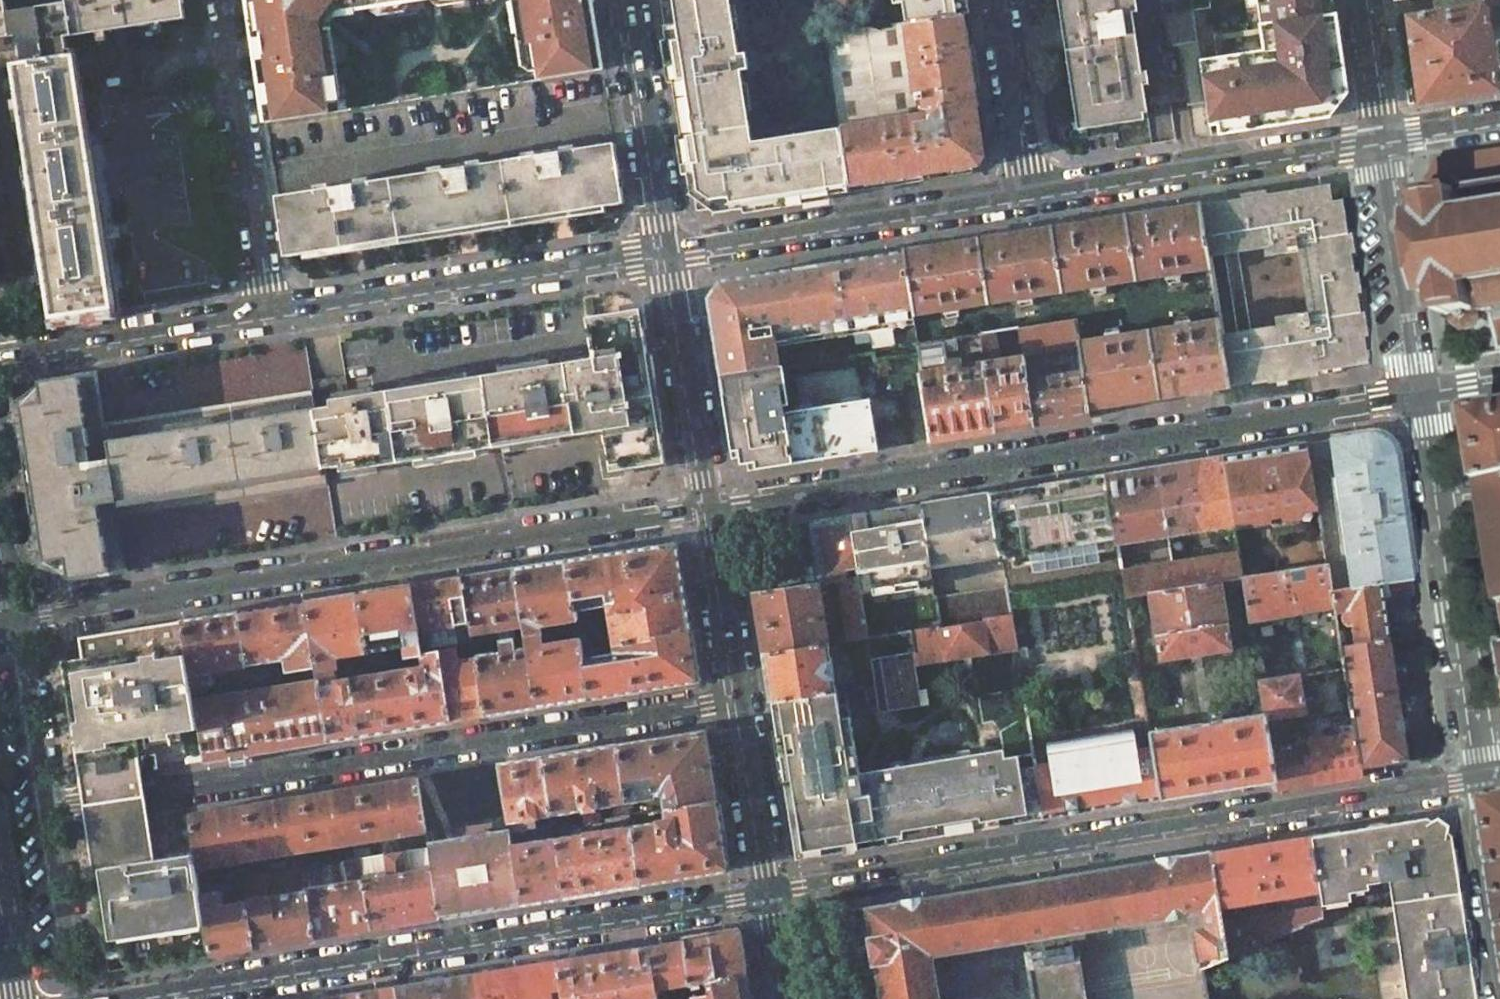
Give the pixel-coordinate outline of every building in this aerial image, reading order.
[(17,36),(22,64),(14,65),(20,100),(23,122),(29,163),(32,182),(43,254),(46,274),(53,319),(116,309),(104,237),(103,228),(98,195),(89,136),(78,67),(76,57),(76,54),(68,56),(65,37),(112,30),(120,29),(134,27),(136,42),(159,39),(157,24),(186,18),(183,0),(27,0),(28,9),(8,12),(6,0),(0,0),(0,38),(17,36)] [(326,9),(349,6),(355,10),(369,7),(404,2),(404,0),(248,0),(266,123),(329,113),(328,104),(327,98),(331,94),(319,20),(326,9)] [(531,60),(537,65),(538,70),(539,80),(602,70),(591,0),(521,0),(531,60)] [(667,47),(736,40),(734,29),(728,30),(724,3),(730,2),(730,0),(660,0),(667,47)] [(968,0),(902,0),(906,22),(970,13),(968,0)] [(1068,18),(1069,24),(1072,48),(1083,118),(1108,114),(1109,118),(1148,112),(1130,0),(1065,0),(1068,18)] [(1202,61),(1221,58),(1212,0),(1194,0),(1195,10),(1202,61)] [(1328,116),(1328,113),(1332,113),(1344,102),(1343,97),(1347,97),(1333,0),(1258,0),(1259,7),(1264,6),(1270,51),(1221,58),(1202,61),(1212,135),(1222,133),(1220,123),(1245,119),(1246,129),(1328,116)] [(739,28),(735,1),(730,2),(724,3),(728,30),(734,29),(739,28)] [(1408,18),(1420,102),(1497,90),(1491,51),(1486,52),(1484,38),(1495,36),(1493,18),(1499,17),(1499,5),(1491,1),(1484,10),(1479,7),(1408,18)] [(1202,61),(1195,10),(1163,14),(1167,47),(1175,47),(1178,50),(1181,55),(1192,138),(1212,135),(1202,61)] [(906,22),(823,33),(838,128),(849,192),(946,177),(946,169),(977,164),(982,157),(978,125),(985,124),(970,13),(906,22)] [(743,83),(741,70),(748,69),(746,52),(738,53),(736,40),(667,47),(680,127),(748,117),(747,111),(743,83)] [(753,110),(749,82),(743,83),(747,111),(753,110)] [(715,213),(849,192),(838,128),(752,141),(748,117),(680,127),(691,196),(715,213)] [(614,143),(391,179),(401,238),(475,227),(476,234),(500,230),(499,223),(568,212),(624,203),(614,143)] [(1443,161),(1427,189),(1429,202),(1438,201),(1441,219),(1432,221),(1434,236),(1439,235),(1439,239),(1438,239),(1438,242),(1440,242),(1439,247),(1441,247),(1441,248),(1440,249),(1444,273),(1445,273),(1445,274),(1444,275),(1444,277),(1446,277),(1446,279),(1445,279),(1445,281),(1446,282),(1447,283),(1445,284),(1442,284),(1445,303),(1455,301),(1456,308),(1455,310),(1457,322),(1463,321),(1464,328),(1474,335),(1486,333),(1492,324),(1491,318),(1496,317),(1496,315),(1498,315),(1499,325),(1499,152),(1443,161)] [(391,179),(277,196),(285,256),(401,238),(391,179)] [(1324,186),(1201,205),(1209,256),(1273,245),(1274,254),(1298,250),(1308,312),(1285,316),(1286,324),(1222,334),(1230,385),(1331,369),(1368,363),(1342,200),(1327,202),(1324,186)] [(1178,210),(1148,215),(1147,213),(1126,216),(1136,279),(1165,274),(1166,280),(1181,278),(1181,272),(1211,267),(1209,256),(1201,205),(1200,204),(1178,208),(1178,210)] [(1062,291),(1091,286),(1092,292),(1108,289),(1107,284),(1136,279),(1126,216),(1104,220),(1104,222),(1074,226),(1074,224),(1052,228),(1062,291)] [(1062,291),(1052,228),(1030,231),(1031,233),(1001,238),(1000,236),(979,239),(989,302),(1017,298),(1018,303),(1034,301),(1033,295),(1062,291)] [(904,251),(913,314),(944,309),(945,315),(960,313),(959,307),(989,302),(979,239),(957,243),(957,244),(927,249),(927,247),(904,251)] [(777,345),(886,327),(885,318),(913,314),(904,251),(720,281),(707,297),(720,377),(781,367),(777,345)] [(224,280),(219,273),(213,274),(207,275),(207,281),(208,286),(218,288),(224,280)] [(332,406),(315,409),(324,468),(341,465),(342,471),(503,446),(604,430),(610,471),(665,463),(640,309),(586,318),(592,358),(348,397),(331,400),(332,406)] [(1078,317),(1019,326),(1023,353),(1082,345),(1082,342),(1078,317)] [(1148,332),(1159,396),(1179,393),(1179,391),(1194,389),(1210,386),(1211,388),(1230,385),(1222,334),(1220,320),(1191,325),(1190,319),(1174,322),(1175,327),(1148,332)] [(996,330),(980,333),(983,351),(984,363),(995,432),(1034,426),(1027,380),(1023,355),(1000,359),(996,330)] [(1124,400),(1137,398),(1138,400),(1159,396),(1148,332),(1121,336),(1120,330),(1104,333),(1105,338),(1082,342),(1082,345),(1086,371),(1091,407),(1109,404),(1108,402),(1124,400)] [(995,432),(984,363),(963,366),(962,357),(947,360),(944,338),(918,342),(920,353),(924,383),(933,442),(995,432)] [(874,351),(783,366),(790,412),(870,399),(874,428),(907,423),(901,387),(924,383),(920,353),(875,360),(874,351)] [(781,367),(720,377),(732,452),(739,451),(740,458),(747,457),(748,464),(755,463),(756,470),(878,450),(874,428),(870,399),(790,412),(783,366),(781,367)] [(1048,377),(1027,380),(1034,426),(1093,417),(1091,407),(1086,371),(1063,374),(1063,369),(1047,372),(1048,377)] [(44,403),(23,406),(33,473),(46,561),(67,558),(70,578),(125,570),(117,518),(327,484),(324,468),(315,409),(312,393),(103,426),(95,373),(41,382),(44,403)] [(1489,414),(1499,478),(1499,412),(1489,414)] [(1326,552),(1328,565),(1333,592),(1415,578),(1407,525),(1409,525),(1406,502),(1404,503),(1397,450),(1372,432),(1320,441),(1308,443),(1319,509),(1324,541),(1326,552)] [(1308,443),(1250,452),(1223,456),(1234,525),(1252,521),(1251,511),(1270,507),(1272,518),(1287,516),(1288,523),(1310,520),(1314,510),(1319,509),(1308,443)] [(1223,456),(1156,467),(1169,537),(1234,527),(1234,525),(1223,456)] [(1156,467),(1107,475),(1114,518),(1119,546),(1144,541),(1145,548),(1133,549),(1134,553),(1120,555),(1123,572),(1127,597),(1150,593),(1177,589),(1173,562),(1169,537),(1156,467)] [(1107,475),(993,493),(1003,555),(1004,565),(1007,585),(1008,592),(1123,572),(1120,555),(1119,546),(1114,518),(1107,475)] [(993,493),(922,504),(930,557),(932,566),(1003,555),(993,493)] [(922,504),(849,516),(858,577),(861,592),(934,580),(932,566),(930,557),(922,504)] [(849,516),(810,522),(820,583),(835,581),(840,580),(858,577),(849,516)] [(676,543),(568,560),(576,610),(609,605),(614,645),(692,632),(684,582),(677,543),(676,543)] [(1238,551),(1173,562),(1177,589),(1221,582),(1242,579),(1243,579),(1241,567),(1238,551)] [(568,560),(516,568),(526,626),(528,637),(528,638),(542,636),(541,625),(577,619),(576,610),(568,560)] [(1260,564),(1241,567),(1243,579),(1262,576),(1260,564)] [(1262,576),(1243,579),(1242,579),(1249,621),(1335,608),(1333,592),(1328,565),(1262,576)] [(515,628),(526,626),(516,568),(463,577),(471,623),(475,646),(501,642),(516,639),(515,628)] [(779,569),(751,573),(755,593),(782,589),(779,569)] [(463,576),(410,585),(417,632),(471,623),(463,577),(463,576)] [(858,577),(840,580),(848,642),(869,639),(861,592),(858,577)] [(1415,578),(1333,592),(1335,608),(1342,648),(1390,640),(1384,598),(1417,593),(1415,578)] [(782,589),(755,593),(764,654),(829,645),(826,624),(829,624),(828,615),(824,615),(823,604),(835,602),(838,598),(835,581),(820,583),(782,589)] [(1177,589),(1150,593),(1161,662),(1231,651),(1221,582),(1177,589)] [(410,585),(359,593),(369,652),(371,664),(396,660),(394,648),(405,646),(406,651),(401,652),(403,659),(421,655),(417,632),(410,585)] [(1007,585),(936,597),(937,600),(941,627),(941,629),(978,622),(978,620),(1012,615),(1008,592),(1007,585)] [(359,593),(307,601),(317,667),(318,672),(337,669),(338,669),(336,657),(369,652),(359,593)] [(307,601),(240,612),(248,665),(271,661),(273,674),(317,667),(307,601)] [(1394,615),(1396,631),(1422,627),(1419,611),(1394,615)] [(240,612),(182,621),(193,687),(215,684),(213,671),(236,667),(238,680),(250,678),(248,665),(240,612)] [(978,622),(941,629),(941,627),(913,631),(916,651),(919,665),(1018,648),(1012,615),(978,620),(978,622)] [(71,716),(82,782),(140,772),(135,735),(194,725),(195,730),(200,729),(195,699),(193,687),(182,621),(80,637),(83,659),(62,661),(71,716)] [(590,699),(698,683),(700,680),(692,632),(614,645),(615,655),(584,660),(590,699)] [(542,636),(528,638),(529,647),(538,707),(590,699),(584,660),(583,650),(581,640),(544,646),(542,636)] [(503,652),(477,656),(477,658),(487,715),(508,712),(509,714),(517,712),(517,711),(538,707),(529,647),(518,649),(516,639),(501,642),(503,652)] [(1390,640),(1342,648),(1345,671),(1347,683),(1358,682),(1355,685),(1354,688),(1354,691),(1356,696),(1362,698),(1350,700),(1351,709),(1361,767),(1408,760),(1390,640)] [(764,654),(763,654),(766,667),(767,667),(772,701),(836,692),(829,645),(764,654)] [(459,661),(457,649),(441,652),(451,721),(487,715),(477,658),(459,661)] [(916,651),(871,659),(875,687),(865,688),(866,700),(877,699),(879,713),(932,704),(930,688),(922,690),(919,665),(916,651)] [(424,665),(381,672),(390,731),(451,721),(441,652),(422,655),(424,665)] [(337,669),(318,672),(319,679),(330,741),(390,731),(381,672),(338,679),(337,669)] [(1345,671),(1335,673),(1341,711),(1351,709),(1350,700),(1347,683),(1345,671)] [(1299,676),(1259,682),(1265,716),(1266,721),(1306,715),(1299,676)] [(319,679),(195,699),(200,729),(206,761),(330,741),(319,679)] [(861,771),(846,691),(836,692),(772,701),(790,818),(795,817),(796,826),(792,830),(797,859),(803,850),(817,847),(818,856),(858,849),(857,842),(886,837),(887,844),(1001,826),(1000,818),(1015,816),(1016,823),(1045,818),(1038,769),(1037,760),(1029,715),(1002,730),(1005,748),(861,771)] [(1345,738),(1310,743),(1317,783),(1362,776),(1361,767),(1351,709),(1341,711),(1345,738)] [(1215,724),(1150,734),(1152,749),(1160,799),(1276,781),(1271,750),(1266,721),(1265,716),(1221,722),(1220,716),(1214,717),(1215,724)] [(706,730),(617,744),(627,802),(628,806),(634,805),(633,801),(655,797),(657,794),(662,796),(664,808),(719,800),(708,731),(706,730)] [(1059,816),(1146,801),(1160,799),(1152,749),(1136,752),(1134,739),(1120,742),(1121,746),(1113,747),(1111,739),(1073,745),(1075,754),(1070,755),(1072,763),(1038,769),(1045,818),(1059,815),(1059,816)] [(1310,743),(1271,750),(1276,781),(1277,790),(1317,783),(1310,743)] [(617,744),(543,757),(553,814),(627,802),(617,744)] [(543,757),(499,764),(509,829),(510,833),(527,830),(526,819),(532,818),(532,824),(540,822),(539,817),(553,814),(543,757)] [(499,764),(418,777),(426,831),(428,843),(509,829),(499,764)] [(140,772),(82,782),(82,783),(84,803),(87,825),(87,830),(148,820),(147,816),(144,794),(140,774),(140,772)] [(418,777),(359,786),(368,840),(426,831),(418,777)] [(359,786),(303,795),(313,849),(368,840),(359,786)] [(303,795),(247,805),(255,858),(313,849),(303,795)] [(667,820),(631,826),(642,885),(730,870),(719,800),(664,808),(667,820)] [(247,805),(189,814),(194,848),(197,868),(255,858),(247,805)] [(1405,988),(1415,987),(1417,998),(1477,998),(1451,835),(1427,818),(1310,837),(1319,892),(1388,882),(1397,880),(1406,929),(1396,931),(1405,988)] [(148,820),(87,830),(97,893),(105,950),(126,947),(129,968),(211,956),(200,883),(197,868),(194,848),(153,854),(148,820)] [(631,826),(554,838),(565,897),(642,885),(631,826)] [(509,829),(428,843),(428,847),(429,854),(511,842),(510,833),(509,829)] [(1310,837),(1211,853),(1220,908),(1319,892),(1310,837)] [(554,838),(512,845),(522,904),(565,897),(554,838)] [(511,842),(429,854),(439,918),(522,904),(512,845),(511,842)] [(370,929),(438,918),(439,918),(429,854),(428,847),(371,856),(361,858),(370,929)] [(818,856),(817,847),(803,850),(797,859),(818,856)] [(931,956),(1203,912),(1206,929),(1195,931),(1200,962),(1196,963),(1197,970),(1203,968),(1203,970),(1228,959),(1222,923),(1220,908),(1211,853),(1178,857),(1178,856),(1177,856),(1157,860),(1157,861),(922,899),(922,898),(901,901),(902,902),(867,908),(883,998),(938,998),(931,956)] [(307,891),(315,937),(370,929),(361,858),(315,865),(304,867),(307,891)] [(272,872),(243,877),(244,886),(247,901),(254,949),(315,939),(315,937),(307,891),(275,896),(272,872)] [(243,877),(200,883),(211,956),(254,949),(247,901),(222,905),(222,900),(225,899),(225,895),(229,894),(229,888),(244,886),(243,877)] [(1388,882),(1396,931),(1406,929),(1397,880),(1388,882)] [(1322,907),(1222,923),(1228,959),(1324,919),(1322,907)] [(740,928),(683,937),(684,940),(650,946),(659,998),(751,998),(740,928)] [(559,961),(565,998),(659,998),(650,946),(559,961)] [(1024,955),(1030,998),(1086,998),(1078,946),(1024,955)] [(476,974),(480,998),(565,998),(559,961),(476,974)] [(395,987),(397,998),(480,998),(476,974),(395,987)] [(318,998),(397,998),(395,987),(318,998)] [(1407,998),(1417,998),(1415,987),(1405,988),(1407,998)]
